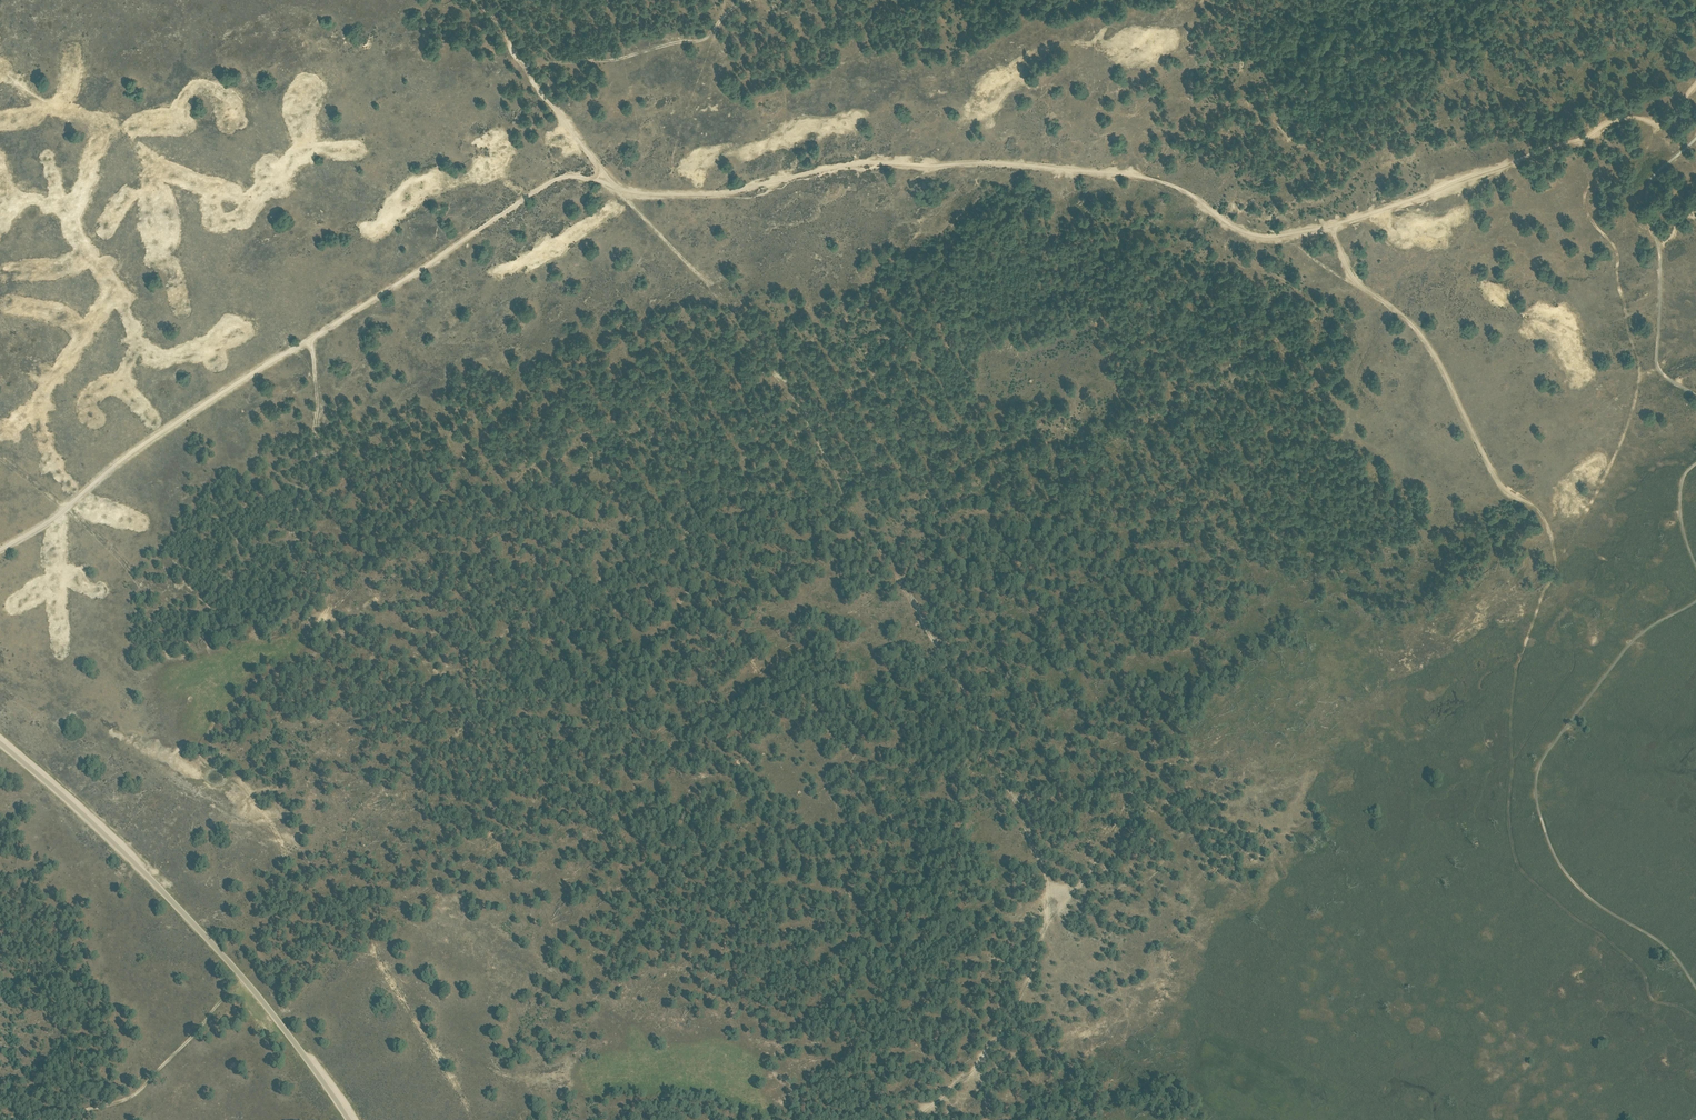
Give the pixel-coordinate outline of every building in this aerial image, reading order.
[(1091,321),(1088,326),(1098,330),(1101,325),(1095,322),(1095,321),(1092,320),(1091,321)]
